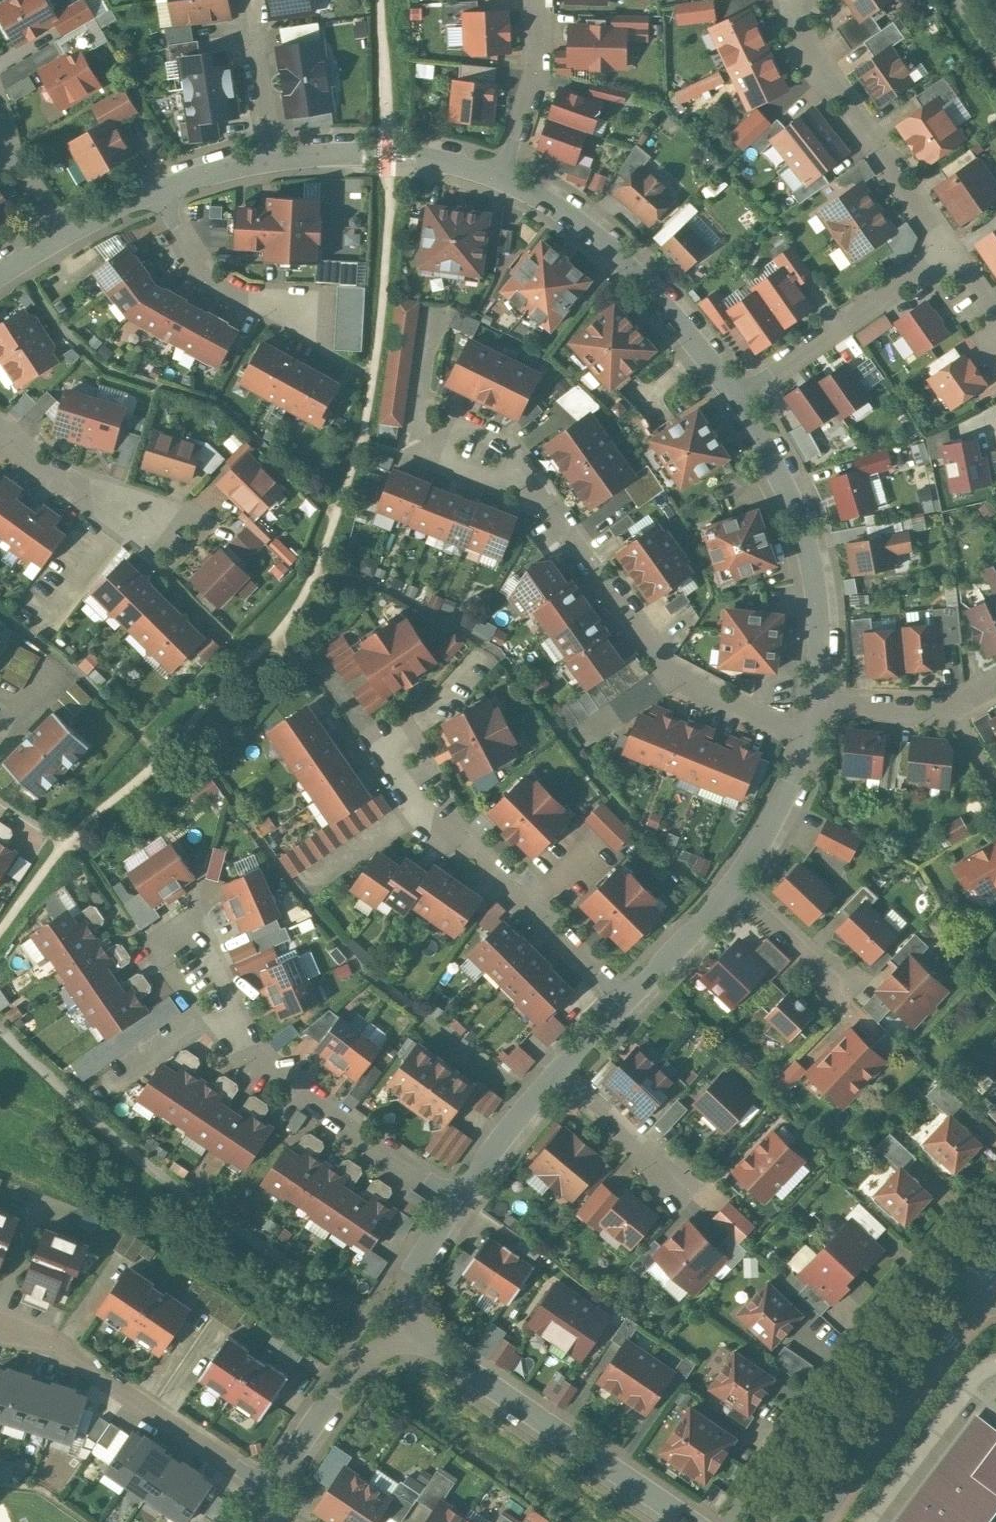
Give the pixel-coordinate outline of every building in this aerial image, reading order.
[(53,14),(52,12),(55,6),(51,0),(50,0),(11,0),(0,7),(0,15),(13,38),(19,34),(21,29),(26,30),(30,37),(41,31),(40,30),(55,21),(52,14),(53,14)] [(55,21),(64,35),(85,23),(95,17),(89,6),(85,0),(77,0),(53,14),(52,14),(55,21)] [(95,17),(109,9),(103,0),(100,0),(89,6),(95,17)] [(171,0),(174,24),(230,16),(227,0),(173,0),(171,0)] [(272,16),(312,11),(312,7),(315,2),(315,0),(270,0),(272,16)] [(465,12),(478,12),(478,0),(442,3),(443,23),(456,22),(461,18),(466,17),(465,12)] [(675,3),(678,22),(713,18),(711,0),(701,0),(675,3)] [(886,1),(888,0),(847,0),(856,12),(861,19),(886,1)] [(863,42),(893,21),(892,19),(894,18),(890,12),(893,10),(886,1),(861,19),(856,12),(836,27),(851,50),(863,42)] [(465,12),(466,17),(466,47),(472,52),(508,51),(507,11),(478,12),(465,12)] [(712,29),(730,68),(767,50),(748,12),(712,29)] [(613,16),(613,27),(625,27),(625,29),(643,29),(643,16),(613,16)] [(893,21),(863,42),(873,56),(888,46),(889,47),(904,37),(893,21)] [(79,50),(82,55),(98,46),(85,23),(64,35),(53,41),(59,52),(58,56),(64,58),(79,50)] [(317,23),(282,28),(285,46),(319,41),(317,23)] [(569,39),(568,53),(568,66),(591,67),(591,69),(610,70),(611,66),(624,66),(625,29),(625,27),(613,27),(609,27),(609,25),(600,25),(592,25),(569,25),(569,39)] [(180,58),(200,55),(198,41),(168,45),(171,61),(180,60),(180,58)] [(278,47),(284,81),(326,75),(324,63),(327,58),(326,47),(321,44),(321,41),(319,41),(285,46),(278,47)] [(888,46),(873,56),(855,69),(880,105),(914,82),(889,47),(888,46)] [(64,58),(58,56),(57,55),(56,63),(40,71),(48,84),(45,85),(43,91),(48,99),(53,100),(56,99),(61,106),(99,84),(82,55),(79,50),(64,58)] [(785,89),(767,50),(730,68),(749,107),(785,89)] [(180,60),(184,90),(232,83),(228,51),(200,55),(180,58),(180,60)] [(569,77),(568,66),(568,53),(556,52),(555,74),(569,77)] [(967,60),(955,67),(960,75),(971,68),(967,60)] [(496,67),(460,64),(459,81),(495,84),(496,67)] [(723,81),(718,71),(675,92),(680,101),(723,81)] [(328,87),(326,75),(284,81),(289,116),(331,108),(331,104),(334,101),(332,90),(328,87)] [(935,99),(940,107),(957,95),(944,77),(915,97),(923,108),(935,99)] [(459,81),(455,81),(453,106),(456,106),(460,110),(458,119),(490,123),(494,97),(498,94),(494,89),(495,84),(459,81)] [(626,91),(591,82),(588,94),(623,103),(626,91)] [(236,116),(232,83),(184,90),(189,121),(189,123),(216,119),(236,116)] [(549,119),(585,132),(590,134),(602,102),(560,87),(549,119)] [(122,88),(92,105),(104,124),(111,120),(113,124),(135,111),(122,88)] [(935,99),(923,108),(899,124),(909,138),(908,139),(909,140),(912,139),(917,146),(915,148),(916,150),(916,149),(926,163),(962,138),(959,135),(960,130),(955,122),(950,121),(940,107),(935,99)] [(744,149),(750,143),(770,124),(756,109),(730,134),(744,149)] [(812,109),(786,129),(773,140),(790,161),(829,131),(812,109)] [(776,118),(770,124),(750,143),(760,153),(773,140),(786,129),(776,118)] [(218,136),(216,119),(189,123),(189,121),(179,122),(182,141),(218,136)] [(585,132),(549,119),(538,149),(574,162),(585,132)] [(104,124),(70,144),(89,177),(130,154),(121,139),(113,124),(111,120),(104,124)] [(845,152),(829,131),(790,161),(806,181),(807,182),(820,172),(845,152)] [(636,143),(616,173),(627,181),(638,168),(640,169),(651,156),(636,143)] [(971,163),(975,160),(977,158),(969,147),(940,168),(947,178),(970,162),(971,163)] [(874,174),(863,158),(834,178),(839,186),(846,186),(853,181),(856,185),(859,184),(874,174)] [(947,178),(937,185),(959,217),(984,200),(985,201),(991,202),(995,198),(995,189),(975,160),(971,163),(970,162),(947,178)] [(640,169),(638,168),(627,181),(616,194),(650,223),(671,198),(660,188),(662,185),(651,175),(649,178),(640,169)] [(594,171),(590,185),(603,188),(607,174),(594,171)] [(826,181),(820,172),(807,182),(806,181),(792,192),(799,201),(826,181)] [(837,236),(877,208),(871,200),(870,201),(859,184),(856,185),(826,208),(831,215),(827,222),(837,236)] [(5,223),(3,220),(11,214),(3,202),(5,200),(0,192),(0,226),(5,223)] [(264,261),(315,263),(317,263),(317,258),(320,208),(317,208),(306,200),(307,197),(268,196),(267,207),(243,206),(243,207),(237,213),(234,213),(233,248),(264,249),(264,261)] [(668,238),(685,222),(697,210),(689,202),(660,230),(668,238)] [(452,209),(428,205),(420,264),(436,267),(435,273),(463,277),(464,270),(480,273),(488,214),(465,210),(465,208),(453,206),(452,209)] [(877,208),(837,236),(845,247),(853,246),(859,255),(884,237),(892,232),(879,215),(881,214),(877,208)] [(685,222),(668,238),(660,245),(685,271),(709,247),(685,222)] [(917,236),(906,222),(892,232),(884,237),(893,250),(887,254),(894,264),(888,268),(889,269),(908,255),(917,236)] [(979,240),(988,253),(984,255),(995,271),(995,228),(979,240)] [(781,254),(791,247),(785,238),(775,246),(781,254)] [(550,328),(572,301),(586,283),(590,279),(567,261),(568,259),(558,251),(557,253),(542,241),(532,254),(529,251),(511,273),(514,275),(502,290),(550,328)] [(791,247),(781,254),(775,258),(781,267),(782,267),(795,285),(812,273),(792,246),(791,247)] [(99,281),(107,291),(143,264),(136,255),(133,257),(125,247),(94,270),(101,279),(99,281)] [(359,260),(317,258),(317,263),(315,263),(314,281),(358,283),(359,260)] [(117,299),(129,314),(154,285),(147,275),(150,273),(143,264),(107,291),(114,301),(117,299)] [(782,267),(781,267),(754,287),(756,290),(782,327),(811,307),(795,285),(782,267)] [(361,284),(336,283),(333,345),(358,346),(361,284)] [(595,290),(586,283),(572,301),(581,308),(595,290)] [(144,327),(155,333),(177,293),(167,288),(165,291),(154,285),(129,314),(145,324),(144,327)] [(782,327),(756,290),(729,309),(728,310),(736,321),(756,350),(784,329),(782,327)] [(728,310),(729,309),(717,291),(700,302),(723,331),(736,321),(728,310)] [(167,336),(178,341),(196,308),(185,302),(187,299),(177,293),(155,333),(166,338),(167,336)] [(419,299),(394,296),(375,436),(396,438),(398,425),(401,425),(419,299)] [(924,302),(896,321),(918,352),(945,332),(939,322),(940,321),(933,311),(932,312),(924,302)] [(585,332),(573,343),(609,384),(622,374),(623,375),(654,349),(614,304),(584,330),(585,332)] [(186,349),(197,356),(218,316),(208,311),(207,313),(196,308),(178,341),(187,347),(186,349)] [(2,359),(43,332),(38,325),(34,327),(31,322),(23,310),(0,324),(0,360),(2,359)] [(477,323),(455,313),(450,323),(472,334),(477,323)] [(890,324),(884,314),(856,334),(862,344),(890,324)] [(228,322),(218,316),(197,356),(208,361),(209,359),(220,365),(238,331),(226,325),(228,322)] [(48,340),(43,332),(2,359),(18,384),(56,359),(49,348),(45,343),(48,340)] [(515,416),(517,417),(528,393),(538,373),(537,372),(536,374),(528,370),(529,368),(515,361),(513,363),(507,360),(507,359),(494,352),(494,351),(479,343),(478,345),(470,341),(471,340),(470,339),(448,383),(449,384),(451,382),(461,387),(472,392),(471,394),(483,400),(494,406),(495,404),(506,410),(516,415),(515,416)] [(264,394),(287,353),(274,346),(271,350),(260,344),(241,377),(253,383),(251,387),(264,394)] [(954,346),(924,366),(931,377),(961,356),(954,346)] [(79,355),(71,348),(61,355),(71,364),(79,355)] [(287,353),(264,394),(277,401),(279,398),(290,404),(308,370),(297,364),(299,360),(287,353)] [(950,406),(984,383),(973,368),(972,369),(963,355),(961,356),(931,377),(929,379),(937,391),(940,391),(950,406)] [(864,385),(881,377),(872,356),(855,364),(864,385)] [(869,398),(844,363),(818,382),(839,411),(843,416),(869,398)] [(308,370),(290,404),(301,410),(298,413),(321,426),(331,408),(327,406),(339,383),(321,372),(319,376),(308,370)] [(818,382),(813,375),(783,397),(803,423),(809,432),(839,411),(818,382)] [(124,401),(127,390),(98,383),(96,394),(124,401)] [(579,420),(590,413),(600,406),(576,384),(558,399),(579,420)] [(18,416),(35,399),(26,390),(9,406),(18,416)] [(57,399),(47,390),(24,413),(35,423),(57,399)] [(55,431),(81,439),(94,399),(67,390),(55,431)] [(542,410),(528,393),(517,417),(523,425),(542,410)] [(124,408),(94,399),(81,439),(110,448),(124,408)] [(672,428),(652,440),(680,486),(700,472),(702,474),(730,458),(699,408),(670,425),(672,428)] [(568,476),(612,444),(590,413),(579,420),(546,444),(568,476)] [(820,453),(809,432),(803,423),(788,432),(805,461),(820,453)] [(200,447),(154,433),(144,466),(189,479),(200,447)] [(962,438),(945,441),(951,488),(994,483),(988,435),(971,437),(962,438)] [(233,468),(247,455),(253,449),(246,440),(225,460),(233,468)] [(137,447),(123,442),(117,464),(130,468),(137,447)] [(622,483),(634,475),(612,444),(568,476),(590,507),(622,483)] [(862,468),(864,475),(892,467),(886,448),(854,458),(857,469),(862,468)] [(255,516),(257,514),(265,505),(272,512),(287,497),(280,490),(281,488),(247,455),(233,468),(220,483),(239,502),(242,502),(248,509),(255,516)] [(634,475),(622,483),(638,506),(664,489),(648,466),(634,475)] [(862,468),(857,469),(832,477),(844,517),(874,508),(871,496),(872,491),(870,485),(866,484),(864,475),(862,468)] [(377,508),(396,515),(412,477),(393,469),(377,508)] [(14,481),(4,474),(0,480),(0,500),(14,481)] [(396,515),(413,523),(428,485),(429,483),(412,477),(396,515)] [(14,481),(0,500),(0,535),(3,537),(27,504),(17,498),(23,488),(14,481)] [(413,524),(430,531),(445,491),(428,485),(413,523),(413,524)] [(430,531),(447,538),(463,498),(445,491),(430,531)] [(480,505),(463,498),(447,538),(464,544),(465,542),(480,505)] [(37,511),(27,504),(3,537),(12,544),(10,547),(20,555),(53,509),(43,502),(37,511)] [(465,542),(482,549),(497,510),(480,503),(480,505),(465,542)] [(61,516),(53,509),(20,555),(29,561),(34,559),(43,565),(66,533),(56,526),(61,516)] [(247,525),(264,541),(265,542),(274,532),(257,514),(255,516),(248,509),(239,517),(247,525)] [(516,517),(497,510),(482,549),(500,556),(516,517)] [(757,510),(711,525),(706,535),(718,573),(730,578),(773,563),(766,542),(761,544),(758,535),(765,532),(757,510)] [(900,519),(865,526),(868,539),(891,535),(891,537),(903,534),(903,532),(900,519)] [(657,523),(616,552),(631,573),(632,572),(637,579),(636,580),(651,600),(691,572),(683,560),(685,558),(667,533),(665,534),(657,523)] [(221,549),(238,566),(264,541),(247,525),(227,545),(226,544),(221,549)] [(903,534),(891,537),(894,552),(910,549),(907,531),(903,532),(903,534)] [(897,565),(894,552),(891,537),(891,535),(868,539),(848,543),(854,573),(897,565)] [(202,588),(219,604),(246,575),(238,566),(221,549),(193,578),(202,588)] [(102,599),(114,611),(141,583),(133,574),(135,571),(124,560),(97,588),(105,596),(102,599)] [(523,615),(532,608),(566,583),(562,578),(558,578),(554,573),(556,569),(549,560),(533,562),(510,597),(523,615)] [(985,570),(995,595),(995,564),(985,570)] [(571,581),(566,583),(532,608),(551,634),(553,633),(589,607),(581,595),(576,596),(573,590),(575,586),(571,581)] [(128,619),(136,627),(163,598),(152,587),(149,590),(141,583),(114,611),(125,621),(128,619)] [(219,604),(202,588),(194,596),(211,612),(219,604)] [(683,591),(664,605),(671,614),(689,600),(683,591)] [(968,609),(976,624),(971,626),(978,641),(981,640),(987,655),(995,651),(995,596),(968,609)] [(141,637),(152,649),(179,621),(171,612),(174,610),(163,598),(136,627),(143,634),(141,637)] [(957,605),(932,607),(933,624),(937,624),(939,644),(960,642),(957,605)] [(597,617),(589,607),(553,633),(572,658),(604,635),(607,632),(604,627),(599,627),(596,623),(597,617)] [(748,611),(732,609),(730,623),(724,623),(721,649),(728,650),(726,665),(742,666),(742,668),(756,669),(756,668),(773,670),(774,658),(776,658),(779,627),(778,627),(779,615),(763,613),(762,611),(749,610),(748,611)] [(871,617),(850,618),(853,654),(867,653),(874,652),(872,632),(871,617)] [(396,626),(392,621),(362,641),(366,647),(356,654),(362,663),(369,674),(385,696),(388,694),(386,693),(404,680),(406,683),(416,677),(413,673),(432,660),(434,662),(435,661),(406,619),(396,626)] [(188,629),(179,621),(152,649),(163,659),(165,657),(174,665),(194,645),(201,638),(190,626),(188,629)] [(907,623),(903,628),(907,668),(940,665),(939,644),(937,624),(933,624),(923,625),(917,622),(907,623)] [(907,671),(907,668),(903,628),(900,628),(900,630),(872,632),(874,652),(867,653),(869,674),(907,671)] [(194,645),(207,658),(220,645),(207,631),(201,638),(194,645)] [(607,641),(604,635),(572,658),(568,661),(586,687),(623,661),(614,650),(610,651),(606,645),(607,641)] [(356,654),(344,638),(324,652),(342,678),(362,663),(356,654)] [(25,685),(40,652),(18,642),(3,675),(25,685)] [(634,654),(623,661),(586,687),(556,708),(569,728),(647,673),(634,654)] [(385,696),(369,674),(349,687),(367,712),(386,698),(385,696)] [(487,699),(441,722),(442,724),(444,724),(454,744),(450,746),(456,757),(460,755),(470,775),(469,775),(470,777),(516,754),(510,743),(515,740),(499,708),(492,711),(487,699)] [(647,761),(650,754),(657,738),(650,735),(661,708),(653,705),(648,717),(639,713),(623,751),(647,761)] [(277,741),(286,754),(318,731),(311,722),(314,719),(305,706),(274,728),(281,738),(277,741)] [(650,754),(665,760),(682,722),(670,717),(672,713),(661,708),(650,735),(657,738),(650,754)] [(3,762),(4,764),(16,775),(38,798),(88,745),(54,710),(28,736),(3,762)] [(987,712),(972,720),(982,738),(994,731),(995,735),(995,727),(992,720),(987,712)] [(665,760),(682,767),(689,751),(694,753),(705,726),(695,722),(693,727),(682,722),(665,760)] [(679,774),(701,782),(717,745),(709,741),(714,730),(705,726),(694,753),(689,751),(682,767),(679,774)] [(880,774),(882,751),(884,733),(847,729),(842,770),(880,774)] [(298,764),(305,774),(337,751),(328,738),(325,741),(318,731),(286,754),(295,767),(298,764)] [(982,738),(987,745),(995,740),(995,735),(994,731),(982,738)] [(701,782),(724,792),(733,769),(727,766),(738,739),(730,736),(725,748),(717,745),(701,782)] [(911,741),(907,777),(919,779),(919,783),(935,785),(935,780),(947,782),(950,753),(943,741),(911,737),(911,741)] [(724,792),(740,799),(749,777),(759,753),(747,748),(749,744),(738,739),(727,766),(733,769),(724,792)] [(898,753),(895,776),(907,777),(911,741),(900,740),(898,753)] [(308,785),(317,798),(349,775),(342,766),(345,764),(337,751),(305,774),(311,783),(308,785)] [(895,776),(898,753),(882,751),(880,774),(878,785),(894,787),(895,776)] [(16,775),(4,764),(0,768),(0,785),(4,788),(16,775)] [(197,804),(221,788),(210,772),(186,788),(197,804)] [(356,785),(349,775),(317,798),(332,821),(368,796),(358,783),(356,785)] [(533,786),(524,777),(489,812),(490,814),(491,812),(507,828),(504,832),(512,840),(515,837),(531,853),(530,854),(532,855),(567,820),(558,811),(563,807),(537,781),(533,786)] [(761,781),(749,777),(740,799),(752,803),(761,781)] [(294,878),(391,811),(376,789),(368,796),(332,821),(279,856),(294,878)] [(629,833),(601,805),(586,819),(615,848),(629,833)] [(826,820),(815,843),(848,859),(859,837),(826,820)] [(960,820),(943,830),(952,844),(969,834),(960,820)] [(4,823),(0,830),(0,876),(15,853),(5,845),(12,833),(11,828),(4,823)] [(171,842),(150,857),(176,896),(185,890),(182,885),(194,876),(171,842)] [(225,849),(211,845),(204,875),(218,878),(225,849)] [(974,855),(975,856),(955,867),(966,885),(973,881),(981,895),(995,886),(995,846),(993,847),(992,845),(974,855)] [(376,903),(382,894),(400,868),(377,852),(355,884),(365,891),(362,894),(376,903)] [(168,902),(176,896),(150,857),(128,872),(139,888),(151,906),(164,897),(168,902)] [(404,909),(409,901),(428,875),(406,859),(400,868),(382,894),(404,909)] [(833,896),(799,864),(775,889),(808,922),(833,896)] [(409,901),(433,917),(455,885),(446,878),(448,875),(435,865),(428,875),(409,901)] [(226,909),(270,890),(259,867),(227,881),(227,882),(223,884),(230,899),(223,901),(226,909)] [(625,878),(617,869),(581,905),(582,906),(583,905),(599,921),(596,924),(605,933),(608,930),(624,946),(623,947),(624,948),(660,913),(651,903),(655,899),(630,874),(625,878)] [(863,883),(839,909),(848,918),(863,903),(868,907),(877,897),(863,883)] [(464,891),(455,885),(433,917),(445,926),(447,923),(457,930),(480,898),(466,888),(464,891)] [(151,906),(139,888),(122,900),(138,925),(156,913),(151,906)] [(248,929),(271,920),(281,915),(270,890),(226,909),(231,920),(236,917),(239,920),(244,930),(247,928),(248,929)] [(495,899),(479,922),(485,929),(505,909),(495,899)] [(868,907),(863,903),(848,918),(838,929),(870,960),(884,946),(896,934),(868,907)] [(48,954),(55,950),(69,940),(64,934),(99,910),(96,905),(90,904),(71,916),(68,911),(35,933),(48,954)] [(55,950),(64,964),(98,940),(92,931),(102,923),(104,918),(99,910),(64,934),(69,940),(55,950)] [(941,914),(929,924),(935,932),(942,932),(950,926),(941,914)] [(291,934),(314,926),(311,916),(287,924),(291,934)] [(271,920),(248,929),(253,940),(231,949),(240,972),(275,957),(271,946),(280,942),(271,920)] [(485,969),(486,968),(518,936),(503,921),(491,934),(489,932),(486,932),(483,935),(482,939),(484,940),(470,954),(485,969)] [(894,954),(889,958),(898,967),(909,955),(914,960),(928,946),(914,933),(894,954)] [(486,968),(502,984),(535,950),(519,934),(518,936),(486,968)] [(789,959),(765,937),(751,953),(766,967),(765,969),(773,976),(789,959)] [(64,964),(74,978),(88,968),(91,974),(126,950),(122,944),(116,942),(105,950),(98,940),(64,964)] [(744,947),(737,940),(721,958),(705,975),(712,981),(712,986),(718,992),(724,993),(733,1002),(765,969),(766,967),(751,953),(744,947)] [(884,946),(870,960),(865,965),(874,974),(889,958),(894,954),(884,946)] [(67,982),(82,1003),(115,979),(112,974),(129,961),(131,955),(126,950),(91,974),(88,968),(74,978),(67,982)] [(502,984),(516,997),(548,966),(549,965),(535,950),(502,984)] [(260,988),(264,997),(308,979),(297,954),(266,968),(265,969),(262,971),(266,981),(266,985),(260,988)] [(898,967),(877,990),(892,1005),(913,1024),(925,1011),(927,1013),(931,1012),(935,1008),(935,1005),(933,1003),(945,990),(914,960),(909,955),(898,967)] [(515,999),(538,1022),(550,1011),(556,1005),(571,989),(548,966),(516,997),(515,999)] [(95,1022),(102,1018),(115,1008),(112,1002),(147,979),(142,973),(137,972),(119,985),(115,979),(82,1003),(95,1022)] [(151,985),(147,979),(112,1002),(115,1008),(102,1018),(112,1034),(146,1010),(139,999),(150,991),(151,985)] [(318,1002),(308,979),(264,997),(268,1007),(274,1004),(278,1009),(282,1017),(286,1015),(287,1016),(318,1002)] [(803,1033),(799,1029),(789,1040),(764,1015),(785,993),(779,988),(754,1014),(755,1020),(765,1030),(763,1033),(781,1041),(782,1040),(786,1043),(793,1043),(803,1033)] [(788,990),(785,993),(764,1015),(789,1040),(799,1029),(814,1014),(788,990)] [(879,1019),(892,1005),(877,990),(864,1004),(879,1019)] [(169,993),(146,1010),(112,1034),(70,1064),(82,1081),(182,1010),(169,993)] [(303,1030),(319,1042),(339,1016),(329,1009),(303,1030)] [(566,1026),(550,1011),(538,1022),(532,1028),(549,1044),(566,1026)] [(339,1015),(339,1016),(319,1042),(320,1043),(316,1047),(323,1053),(328,1056),(324,1062),(333,1069),(361,1032),(339,1015)] [(284,1029),(270,1040),(277,1050),(292,1038),(284,1029)] [(870,1048),(850,1029),(849,1031),(850,1031),(842,1039),(825,1058),(823,1059),(822,1059),(808,1073),(810,1075),(812,1074),(820,1082),(820,1084),(841,1105),(883,1061),(870,1048)] [(903,1047),(886,1031),(870,1048),(883,1061),(887,1064),(903,1047)] [(381,1047),(361,1032),(333,1069),(340,1074),(344,1068),(356,1078),(359,1074),(360,1075),(370,1062),(381,1047)] [(442,1061),(418,1043),(386,1086),(442,1126),(446,1120),(462,1099),(473,1083),(449,1066),(448,1067),(444,1065),(441,1062),(442,1061)] [(533,1061),(516,1046),(503,1061),(519,1076),(533,1061)] [(604,1081),(623,1099),(655,1065),(636,1047),(617,1067),(604,1081)] [(159,1111),(164,1104),(173,1090),(168,1087),(192,1052),(186,1048),(181,1049),(169,1067),(162,1063),(139,1097),(159,1111)] [(164,1104),(178,1114),(201,1080),(192,1074),(199,1063),(199,1056),(192,1052),(168,1087),(173,1090),(164,1104)] [(599,1087),(604,1081),(617,1067),(609,1059),(590,1079),(599,1087)] [(806,1071),(795,1060),(773,1082),(784,1093),(806,1071)] [(381,1070),(370,1062),(360,1075),(361,1075),(344,1098),(355,1106),(381,1070)] [(673,1082),(655,1065),(623,1099),(643,1117),(661,1097),(674,1083),(673,1082)] [(178,1114),(193,1124),(202,1111),(206,1113),(231,1079),(225,1074),(219,1075),(211,1087),(201,1080),(178,1114)] [(733,1084),(722,1074),(695,1102),(723,1129),(751,1100),(743,1093),(745,1090),(736,1081),(733,1084)] [(661,1097),(670,1105),(676,1099),(689,1086),(678,1076),(673,1082),(674,1083),(661,1097)] [(994,1080),(981,1092),(994,1105),(989,1110),(995,1117),(995,1078),(994,1080)] [(188,1130),(208,1144),(231,1110),(226,1106),(238,1088),(237,1082),(231,1079),(206,1113),(202,1111),(193,1124),(188,1130)] [(473,1083),(462,1099),(487,1116),(500,1097),(475,1079),(473,1083)] [(963,1104),(939,1080),(926,1094),(944,1111),(945,1110),(951,1110),(955,1113),(963,1104)] [(228,1157),(232,1150),(242,1137),(237,1133),(260,1098),(254,1094),(249,1095),(237,1114),(231,1110),(208,1144),(228,1157)] [(267,1103),(260,1098),(237,1133),(242,1137),(232,1150),(248,1161),(271,1127),(260,1120),(267,1109),(267,1103)] [(685,1107),(676,1099),(670,1105),(654,1122),(663,1130),(685,1107)] [(297,1109),(286,1126),(295,1131),(306,1115),(297,1109)] [(959,1125),(950,1115),(925,1141),(926,1143),(922,1147),(939,1163),(943,1159),(954,1169),(979,1143),(967,1132),(967,1129),(963,1125),(959,1125)] [(541,1154),(564,1126),(555,1119),(532,1147),(541,1154)] [(446,1120),(442,1126),(426,1148),(449,1165),(470,1138),(446,1120)] [(541,1175),(550,1183),(584,1143),(564,1126),(541,1154),(530,1166),(531,1167),(533,1166),(542,1174),(541,1175)] [(757,1147),(753,1151),(773,1170),(776,1166),(786,1176),(801,1160),(787,1146),(795,1137),(783,1126),(775,1134),(772,1132),(764,1140),(762,1138),(755,1146),(757,1147)] [(284,1195),(288,1189),(298,1174),(292,1171),(316,1135),(314,1134),(310,1132),(305,1133),(292,1151),(286,1147),(263,1182),(284,1195)] [(914,1156),(889,1132),(876,1146),(894,1163),(895,1162),(901,1161),(905,1165),(914,1156)] [(288,1189),(302,1198),(326,1164),(316,1157),(324,1146),(323,1140),(316,1135),(292,1171),(298,1174),(288,1189)] [(604,1160),(584,1143),(550,1183),(560,1191),(561,1189),(570,1197),(569,1199),(570,1200),(580,1187),(604,1160)] [(764,1199),(786,1176),(776,1166),(773,1170),(753,1151),(749,1155),(747,1153),(740,1160),(742,1162),(734,1171),(737,1174),(729,1181),(741,1193),(749,1184),(764,1199)] [(302,1198),(316,1207),(325,1194),(330,1198),(355,1162),(348,1158),(343,1159),(335,1170),(326,1164),(302,1198)] [(590,1195),(600,1183),(612,1167),(604,1160),(580,1187),(590,1195)] [(311,1214),(332,1228),(355,1193),(350,1190),(362,1172),(361,1166),(355,1162),(330,1198),(325,1194),(316,1207),(311,1214)] [(900,1167),(875,1193),(876,1194),(872,1198),(889,1215),(893,1211),(904,1221),(929,1195),(918,1184),(918,1181),(913,1176),(910,1176),(900,1167)] [(352,1241),(357,1234),(366,1221),(360,1216),(384,1181),(378,1178),(372,1179),(360,1197),(355,1193),(332,1228),(352,1241)] [(371,1244),(384,1225),(394,1210),(384,1203),(391,1192),(390,1186),(384,1181),(360,1216),(366,1221),(357,1234),(371,1244)] [(600,1221),(619,1198),(600,1183),(590,1195),(576,1211),(597,1228),(601,1222),(600,1221)] [(600,1221),(601,1222),(630,1246),(656,1215),(626,1190),(619,1198),(600,1221)] [(728,1232),(739,1242),(756,1225),(730,1199),(713,1216),(728,1232)] [(858,1202),(849,1212),(855,1218),(865,1208),(858,1202)] [(396,1207),(394,1210),(384,1225),(403,1237),(415,1219),(396,1207)] [(0,1209),(0,1270),(21,1217),(0,1209)] [(657,1258),(675,1274),(707,1239),(687,1220),(662,1247),(654,1255),(657,1258)] [(881,1251),(848,1220),(825,1245),(853,1272),(863,1262),(867,1266),(881,1251)] [(46,1227),(22,1288),(55,1301),(62,1284),(69,1287),(76,1271),(79,1272),(90,1244),(46,1227)] [(145,1243),(126,1229),(113,1249),(132,1262),(139,1253),(145,1243)] [(730,1267),(747,1250),(739,1242),(728,1232),(715,1246),(726,1256),(722,1260),(730,1267)] [(470,1283),(483,1292),(512,1249),(503,1243),(503,1245),(487,1235),(473,1256),(461,1273),(472,1280),(470,1283)] [(640,1275),(657,1258),(654,1255),(662,1247),(654,1238),(629,1264),(640,1275)] [(722,1260),(726,1256),(715,1246),(707,1239),(675,1274),(693,1291),(704,1279),(709,1278),(709,1273),(722,1260)] [(155,1250),(145,1243),(139,1253),(149,1259),(155,1250)] [(853,1272),(825,1245),(798,1273),(808,1282),(805,1284),(823,1301),(824,1299),(829,1304),(833,1300),(834,1301),(848,1286),(844,1282),(853,1272)] [(386,1261),(368,1249),(357,1265),(375,1277),(386,1261)] [(473,1256),(461,1249),(441,1279),(452,1286),(461,1273),(473,1256)] [(519,1254),(512,1249),(483,1292),(495,1300),(497,1297),(508,1304),(534,1267),(518,1256),(519,1254)] [(150,1282),(128,1267),(99,1311),(107,1316),(105,1319),(119,1328),(121,1326),(129,1331),(157,1291),(148,1285),(150,1282)] [(205,1284),(195,1277),(189,1287),(199,1293),(205,1284)] [(768,1284),(758,1294),(757,1293),(748,1302),(750,1304),(739,1314),(738,1312),(737,1313),(771,1345),(772,1345),(770,1343),(780,1332),(782,1334),(786,1329),(791,1325),(789,1323),(799,1312),(801,1314),(767,1281),(767,1282),(768,1284)] [(530,1323),(555,1340),(582,1299),(557,1283),(551,1293),(547,1291),(538,1306),(540,1307),(530,1323)] [(823,1301),(805,1284),(797,1293),(819,1314),(829,1304),(824,1299),(823,1301)] [(165,1297),(157,1291),(129,1331),(137,1337),(135,1339),(149,1349),(151,1346),(159,1352),(189,1308),(167,1294),(165,1297)] [(607,1316),(582,1299),(555,1340),(580,1357),(590,1341),(593,1343),(603,1328),(600,1327),(607,1316)] [(245,1310),(238,1320),(248,1327),(255,1317),(245,1310)] [(639,1323),(625,1314),(609,1338),(621,1346),(626,1339),(628,1341),(639,1323)] [(504,1331),(491,1322),(474,1348),(487,1356),(504,1331)] [(285,1338),(275,1331),(268,1341),(279,1348),(285,1338)] [(228,1335),(198,1378),(206,1384),(205,1386),(219,1396),(220,1393),(228,1399),(256,1358),(247,1352),(249,1349),(228,1335)] [(515,1345),(502,1336),(488,1357),(501,1366),(503,1363),(511,1368),(520,1354),(512,1349),(515,1345)] [(305,1351),(285,1338),(279,1348),(298,1361),(305,1351)] [(598,1380),(621,1396),(649,1355),(628,1341),(626,1339),(621,1346),(598,1380)] [(783,1343),(773,1358),(803,1376),(812,1361),(783,1343)] [(773,1377),(734,1350),(734,1351),(736,1352),(727,1365),(725,1363),(718,1374),(720,1375),(712,1387),(710,1386),(709,1387),(733,1403),(748,1413),(749,1412),(746,1411),(755,1399),(757,1400),(761,1395),(764,1390),(762,1388),(770,1376),(772,1377),(773,1377)] [(673,1371),(649,1355),(621,1396),(645,1412),(668,1378),(673,1371)] [(694,1362),(684,1355),(673,1371),(668,1378),(679,1385),(694,1362)] [(256,1358),(228,1399),(236,1404),(234,1407),(248,1416),(250,1414),(258,1419),(288,1376),(266,1361),(265,1364),(256,1358)] [(0,1369),(0,1419),(4,1420),(19,1372),(9,1369),(8,1371),(0,1369)] [(19,1372),(4,1420),(26,1427),(41,1381),(29,1378),(30,1375),(19,1372)] [(562,1406),(576,1385),(563,1376),(560,1381),(553,1376),(543,1389),(551,1394),(549,1398),(562,1406)] [(52,1385),(41,1381),(26,1427),(48,1434),(63,1386),(52,1382),(52,1385)] [(74,1389),(63,1386),(48,1434),(71,1441),(85,1396),(73,1392),(74,1389)] [(748,1413),(733,1403),(724,1416),(744,1429),(753,1416),(749,1412),(748,1413)] [(712,1422),(689,1407),(689,1408),(691,1409),(682,1422),(680,1420),(669,1437),(671,1438),(662,1451),(660,1449),(660,1450),(705,1481),(705,1480),(703,1479),(712,1466),(714,1467),(725,1451),(723,1450),(732,1437),(734,1438),(734,1437),(712,1422)] [(101,1414),(87,1434),(97,1441),(110,1421),(101,1414)] [(972,1420),(990,1433),(988,1436),(995,1442),(995,1429),(977,1415),(972,1420)] [(972,1420),(940,1462),(941,1463),(895,1521),(988,1521),(995,1512),(995,1504),(995,1503),(995,1502),(995,1442),(988,1436),(990,1433),(972,1420)] [(111,1421),(98,1441),(107,1448),(121,1429),(111,1421)] [(107,1470),(126,1484),(155,1442),(150,1439),(148,1441),(144,1438),(134,1431),(107,1470)] [(94,1442),(86,1437),(81,1445),(89,1451),(94,1442)] [(126,1484),(145,1496),(172,1457),(163,1451),(159,1448),(160,1446),(155,1442),(126,1484)] [(348,1454),(334,1445),(316,1473),(330,1481),(348,1454)] [(145,1496),(164,1509),(193,1468),(188,1465),(186,1467),(182,1464),(172,1457),(145,1496)] [(27,1467),(16,1463),(12,1475),(24,1478),(27,1467)] [(344,1467),(315,1510),(333,1521),(340,1521),(367,1482),(344,1467)] [(193,1468),(164,1509),(183,1521),(185,1521),(211,1484),(201,1477),(197,1474),(198,1472),(193,1468)] [(420,1493),(416,1499),(433,1510),(439,1502),(440,1503),(454,1481),(436,1469),(420,1493)] [(420,1493),(400,1480),(393,1490),(413,1503),(416,1499),(420,1493)] [(340,1521),(373,1521),(381,1510),(390,1497),(389,1497),(367,1482),(340,1521)] [(393,1490),(389,1497),(390,1497),(381,1510),(399,1521),(400,1521),(413,1503),(393,1490)] [(218,1495),(205,1514),(215,1521),(228,1502),(218,1495)] [(425,1521),(461,1521),(463,1518),(440,1503),(439,1502),(433,1510),(425,1521)] [(494,1521),(515,1521),(501,1512),(494,1521)]
